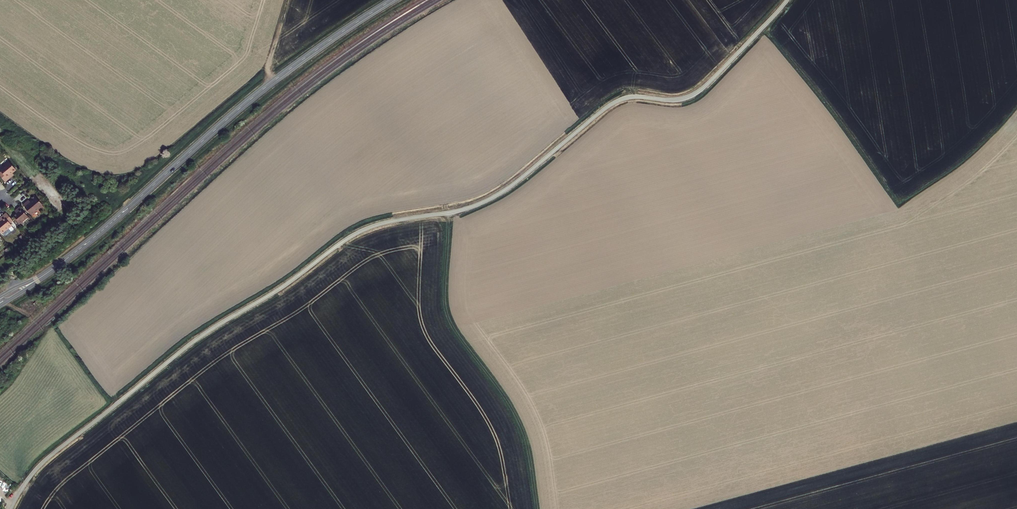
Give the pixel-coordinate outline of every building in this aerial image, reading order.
[(10,163),(0,171),(2,173),(0,175),(0,176),(6,183),(12,178),(11,176),(13,174),(17,171),(10,163)] [(30,201),(24,206),(33,216),(40,210),(41,210),(45,207),(36,197),(32,200),(33,201),(32,203),(30,201)] [(21,225),(29,218),(21,208),(18,211),(19,212),(17,213),(17,214),(14,216),(21,225)] [(7,214),(1,219),(3,221),(0,223),(0,230),(3,235),(13,226),(11,224),(14,222),(7,214)]
